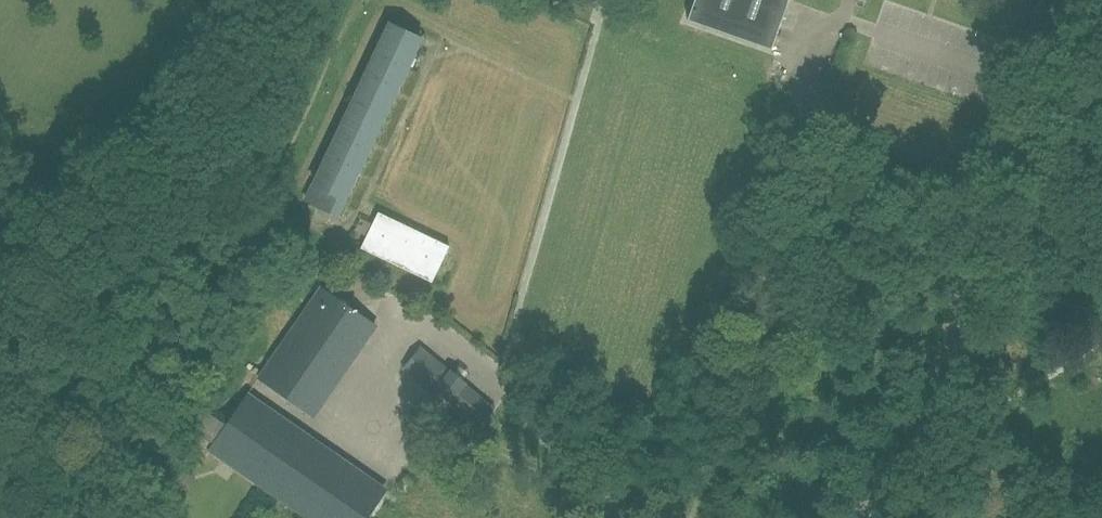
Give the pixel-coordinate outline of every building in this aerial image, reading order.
[(770,49),(788,0),(693,0),(686,20),(770,49)] [(337,215),(420,38),(389,24),(308,195),(318,200),(316,205),(337,215)] [(354,229),(366,235),(361,245),(432,279),(449,244),(378,209),(372,222),(360,217),(354,229)] [(321,289),(259,378),(313,415),(375,326),(321,289)] [(433,392),(436,389),(479,423),(490,409),(460,384),(461,382),(451,373),(450,375),(420,351),(405,370),(433,392)] [(217,400),(233,410),(240,398),(224,388),(217,400)] [(232,417),(196,392),(177,419),(214,444),(210,450),(308,517),(366,517),(384,491),(246,397),(232,417)]
